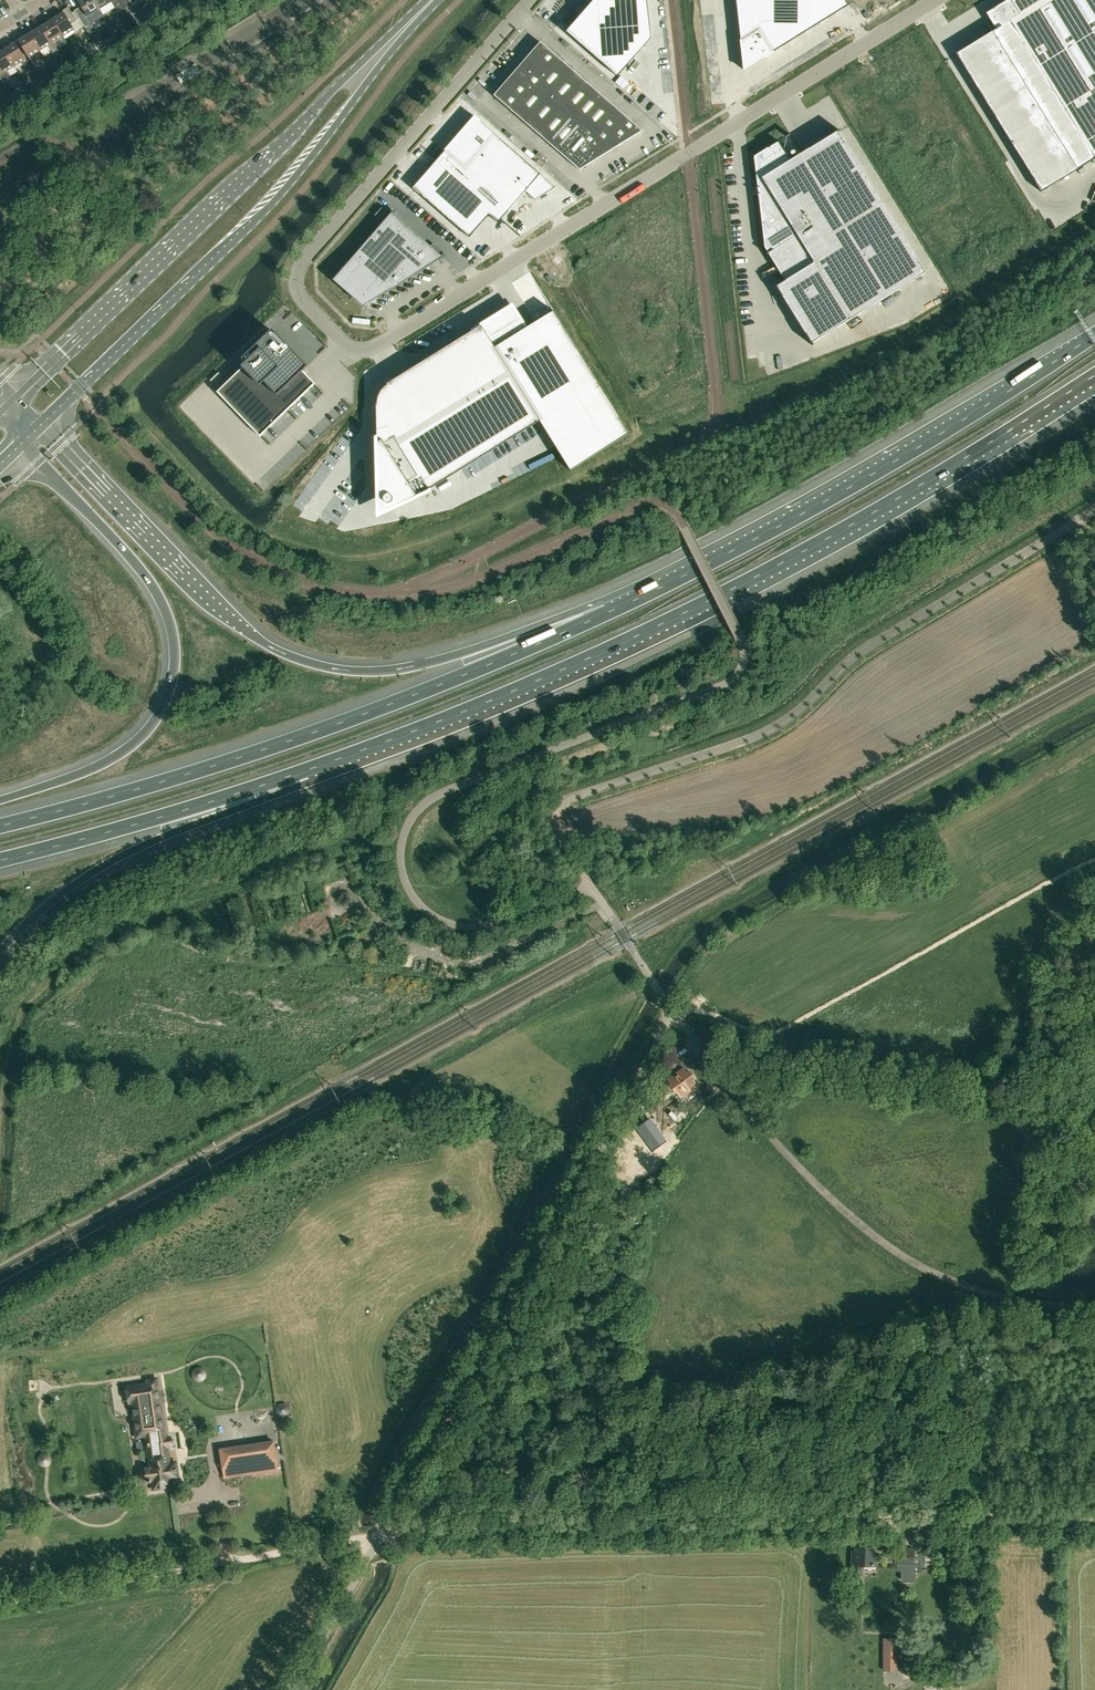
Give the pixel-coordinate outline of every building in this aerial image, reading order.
[(94,0),(78,0),(84,10),(77,14),(85,28),(91,24),(97,20),(93,13),(100,9),(94,0)] [(120,0),(94,0),(100,9),(112,2),(118,13),(125,8),(120,0)] [(125,8),(126,9),(128,7),(137,2),(136,0),(120,0),(125,8)] [(566,32),(618,77),(651,38),(647,0),(593,0),(566,32)] [(739,26),(740,40),(741,49),(742,49),(744,69),(765,56),(766,57),(768,56),(767,55),(771,52),(772,53),(774,52),(773,52),(848,6),(845,0),(736,0),(739,26)] [(955,53),(1041,192),(1094,158),(1094,0),(1006,0),(985,13),(995,29),(955,53)] [(51,17),(63,36),(75,29),(72,24),(77,21),(68,7),(63,10),(64,13),(57,17),(56,14),(51,17)] [(128,7),(126,9),(129,14),(135,24),(136,25),(138,24),(138,23),(128,7)] [(56,41),(63,36),(51,17),(47,20),(48,22),(41,27),(56,51),(60,48),(56,41)] [(91,24),(85,28),(89,33),(95,29),(91,24)] [(52,53),(56,51),(41,27),(35,31),(33,28),(29,31),(40,50),(48,46),(52,53)] [(33,55),(40,50),(29,31),(24,34),(26,36),(18,41),(33,65),(38,62),(33,55)] [(94,42),(85,47),(89,53),(97,48),(94,42)] [(584,80),(540,42),(539,43),(540,44),(496,95),(495,94),(494,95),(538,134),(584,80)] [(7,44),(3,47),(14,66),(22,62),(26,69),(31,67),(16,43),(9,47),(7,44)] [(3,47),(0,49),(0,68),(8,81),(12,78),(7,71),(14,66),(3,47)] [(61,58),(59,56),(56,51),(52,53),(55,58),(57,61),(61,58)] [(13,89),(21,84),(16,76),(8,81),(13,89)] [(624,89),(629,83),(621,76),(615,82),(623,89),(624,89)] [(584,80),(538,134),(579,170),(642,131),(632,122),(595,89),(584,80)] [(13,89),(8,81),(0,86),(5,95),(13,89)] [(475,117),(413,188),(470,238),(489,216),(498,223),(526,192),(536,200),(538,199),(536,198),(541,192),(545,195),(556,188),(479,120),(480,119),(475,115),(474,117),(475,117)] [(755,157),(759,187),(757,187),(757,189),(759,189),(760,194),(757,194),(758,195),(760,195),(763,223),(769,233),(778,247),(797,235),(814,262),(802,270),(802,271),(789,279),(788,278),(775,286),(812,345),(814,344),(813,343),(926,273),(838,132),(840,131),(839,129),(825,138),(826,139),(812,148),(812,147),(791,160),(779,141),(791,134),(790,134),(768,147),(769,148),(755,157)] [(367,305),(444,256),(442,255),(441,255),(394,214),(394,213),(392,211),(335,277),(363,302),(367,305)] [(377,403),(376,404),(377,443),(378,499),(379,514),(392,508),(424,493),(539,421),(561,456),(570,470),(630,433),(625,426),(554,310),(527,327),(513,303),(470,329),(471,331),(407,371),(386,384),(387,385),(386,386),(384,387),(383,389),(382,390),(381,391),(380,393),(379,395),(378,396),(378,398),(377,400),(377,402),(377,403)] [(263,337),(241,358),(246,363),(217,392),(260,436),(315,383),(303,371),(308,366),(281,338),(281,339),(272,331),(264,338),(263,337)] [(672,1050),(659,1068),(666,1073),(673,1065),(680,1055),(672,1050)] [(681,1097),(697,1086),(693,1080),(695,1079),(689,1071),(687,1072),(683,1068),(668,1079),(672,1083),(670,1084),(676,1092),(677,1091),(681,1097)] [(651,1126),(646,1119),(635,1127),(653,1151),(667,1141),(654,1124),(651,1126)] [(165,1435),(157,1378),(148,1379),(148,1383),(135,1385),(142,1435),(155,1433),(156,1436),(165,1435)] [(225,1478),(278,1470),(274,1441),(220,1449),(225,1478)] [(152,1467),(145,1468),(144,1468),(143,1468),(142,1469),(141,1470),(140,1471),(140,1472),(140,1473),(139,1475),(140,1476),(140,1477),(141,1478),(142,1479),(143,1480),(144,1480),(146,1481),(147,1480),(149,1480),(149,1482),(151,1481),(151,1480),(153,1480),(155,1487),(167,1486),(166,1478),(176,1476),(175,1464),(169,1464),(168,1453),(166,1453),(166,1451),(150,1454),(152,1467)] [(862,1565),(864,1565),(876,1565),(876,1556),(872,1556),(872,1548),(855,1547),(855,1554),(852,1554),(852,1572),(862,1572),(862,1565)] [(897,1547),(897,1566),(896,1571),(901,1571),(901,1578),(903,1581),(912,1581),(914,1579),(914,1570),(918,1570),(918,1567),(928,1567),(928,1550),(920,1549),(914,1549),(914,1547),(897,1547)] [(883,1638),(883,1671),(897,1671),(897,1659),(911,1660),(911,1638),(883,1638)]
